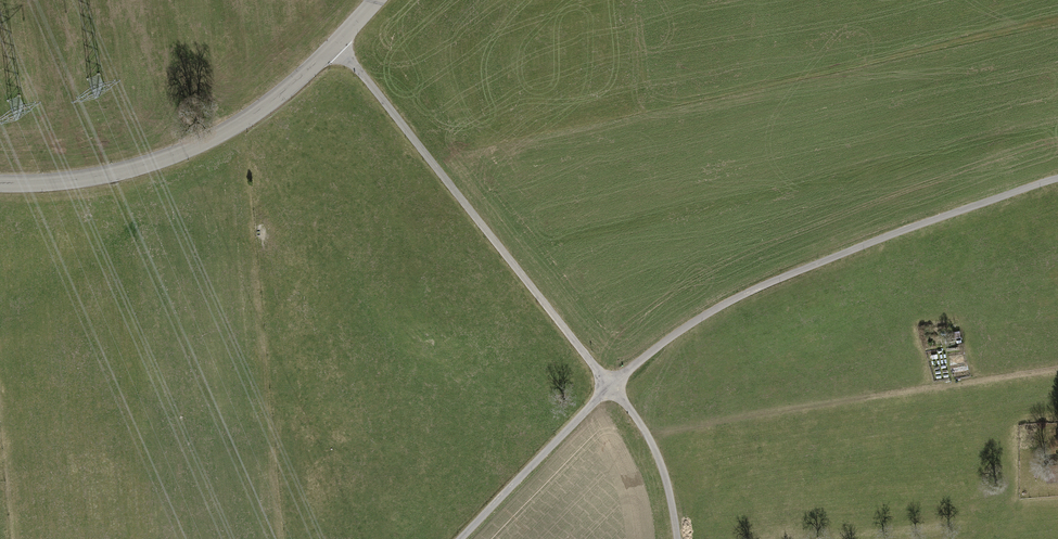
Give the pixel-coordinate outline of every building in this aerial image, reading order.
[(1044,473),(1045,483),(1057,482),(1056,472),(1044,473)]
